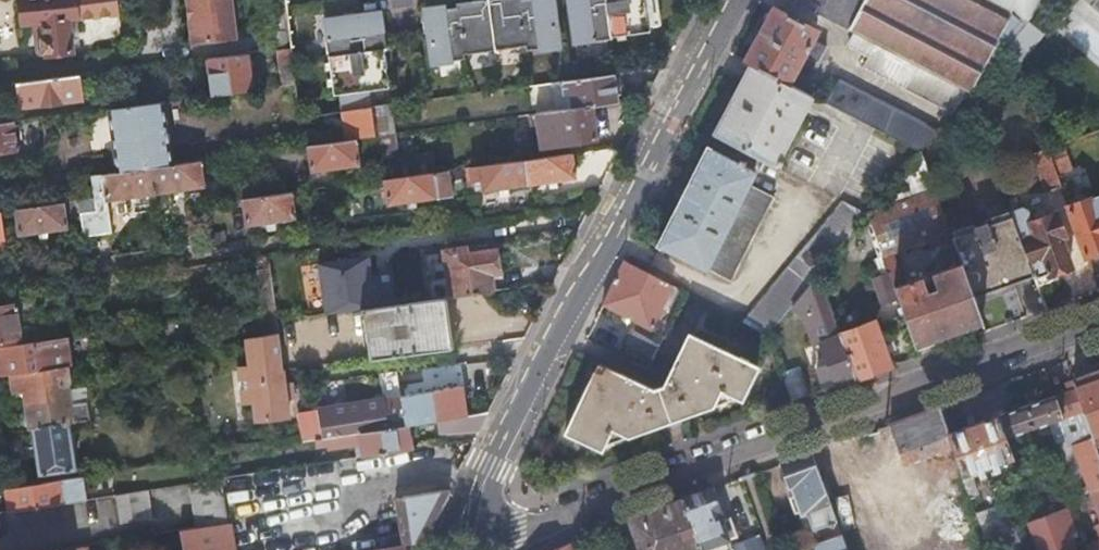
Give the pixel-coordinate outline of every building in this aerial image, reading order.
[(23,25),(41,23),(43,36),(40,37),(37,40),(39,53),(45,53),(45,54),(73,51),(68,19),(77,17),(74,0),(20,0),(23,25)] [(190,44),(237,38),(232,0),(185,0),(190,44)] [(428,31),(432,62),(464,57),(464,53),(525,44),(526,49),(558,44),(554,13),(550,14),(548,0),(481,0),(456,4),(456,7),(443,9),(442,7),(428,8),(431,30),(428,31)] [(574,42),(611,37),(611,35),(649,28),(648,23),(659,22),(656,0),(568,0),(574,42)] [(855,32),(967,90),(1009,40),(1027,19),(1042,0),(1043,0),(795,0),(855,32)] [(745,59),(750,61),(788,81),(795,67),(803,53),(815,59),(817,60),(825,44),(811,37),(816,28),(773,6),(771,9),(768,10),(764,18),(765,20),(752,45),(749,46),(745,54),(746,56),(745,59)] [(276,49),(291,47),(286,11),(278,12),(280,30),(258,33),(261,51),(276,49)] [(383,47),(378,11),(323,19),(333,93),(340,93),(342,110),(370,106),(367,89),(388,86),(385,65),(383,66),(382,58),(383,58),(384,47),(383,47)] [(1027,19),(1009,40),(1017,62),(1041,33),(1027,19)] [(967,90),(855,32),(849,45),(867,55),(862,65),(950,111),(967,90)] [(280,66),(293,64),(291,47),(276,49),(278,66),(280,66)] [(246,53),(207,58),(212,93),(252,87),(246,53)] [(803,53),(795,67),(808,73),(815,59),(803,53)] [(750,61),(713,131),(774,163),(775,161),(778,163),(781,157),(778,155),(811,92),(788,81),(750,61)] [(282,83),(295,82),(294,73),(293,64),(280,66),(282,83)] [(101,87),(99,72),(85,74),(87,89),(101,87)] [(616,100),(613,72),(560,79),(561,85),(567,84),(570,107),(590,104),(616,100)] [(80,98),(77,75),(18,82),(13,83),(13,89),(19,88),(21,105),(80,98)] [(837,77),(825,100),(919,148),(936,127),(837,77)] [(560,79),(553,80),(556,109),(570,107),(567,84),(561,85),(560,79)] [(165,99),(108,107),(117,171),(151,166),(174,163),(171,143),(165,99)] [(392,131),(389,103),(371,106),(376,134),(392,131)] [(570,107),(556,109),(526,113),(530,138),(539,136),(539,139),(548,137),(550,143),(594,136),(590,104),(570,107)] [(376,134),(371,106),(370,106),(342,110),(345,138),(376,134)] [(14,119),(0,121),(0,153),(18,150),(14,119)] [(399,175),(392,131),(376,134),(380,160),(382,177),(399,175)] [(380,160),(376,134),(345,138),(323,141),(307,144),(311,170),(380,160)] [(1057,172),(1048,147),(1046,142),(1032,147),(1037,162),(1036,164),(1046,190),(1061,185),(1057,172)] [(1071,167),(1062,142),(1048,147),(1057,172),(1071,167)] [(657,243),(730,279),(773,198),(747,185),(754,170),(743,164),(744,161),(739,158),(737,161),(706,146),(657,243)] [(919,148),(867,211),(882,254),(948,229),(919,148)] [(575,176),(571,151),(463,166),(464,176),(465,181),(472,180),(472,185),(479,184),(480,190),(575,176)] [(243,164),(241,153),(227,155),(229,166),(243,164)] [(200,159),(174,163),(151,166),(154,192),(204,185),(200,159)] [(154,192),(151,166),(117,171),(91,175),(93,196),(104,194),(105,199),(154,192)] [(464,176),(463,166),(445,169),(447,179),(464,176)] [(445,169),(399,175),(382,177),(386,202),(449,193),(447,179),(445,169)] [(248,196),(242,197),(245,224),(294,216),(295,215),(305,213),(302,188),(248,196)] [(1069,205),(1086,253),(1098,249),(1098,193),(1069,205)] [(81,225),(78,198),(14,207),(18,234),(81,225)] [(841,198),(741,321),(765,334),(790,304),(818,271),(867,211),(841,198)] [(1019,207),(1010,210),(1010,211),(1033,273),(1036,282),(1040,281),(1040,283),(1048,280),(1048,278),(1050,277),(1049,273),(1070,265),(1059,236),(1062,234),(1054,212),(1031,221),(1027,210),(1019,207)] [(1033,273),(1010,211),(950,233),(960,261),(972,294),(1033,273)] [(445,248),(452,294),(495,288),(492,272),(500,270),(501,266),(498,249),(496,247),(468,251),(467,245),(445,248)] [(897,296),(893,285),(883,255),(874,258),(880,273),(872,276),(881,301),(897,296)] [(673,294),(676,287),(624,260),(602,302),(651,326),(669,292),(673,294)] [(981,319),(972,294),(960,261),(926,273),(931,287),(927,288),(922,274),(911,278),(911,276),(907,277),(908,279),(893,285),(897,296),(915,343),(981,319)] [(274,295),(270,266),(261,267),(264,296),(274,295)] [(839,332),(818,271),(790,304),(802,314),(813,342),(818,340),(826,361),(816,365),(820,377),(824,387),(835,384),(854,377),(839,332)] [(439,296),(364,307),(372,355),(446,345),(439,296)] [(43,338),(39,315),(36,300),(0,305),(0,345),(43,338)] [(277,320),(274,303),(263,304),(267,334),(278,332),(277,320)] [(39,315),(43,338),(57,336),(53,313),(39,315)] [(874,319),(839,332),(854,377),(890,364),(885,348),(881,338),(874,319)] [(755,364),(669,323),(659,343),(654,352),(673,362),(661,385),(653,388),(597,362),(564,430),(602,447),(612,428),(628,434),(712,404),(719,388),(740,397),(755,364)] [(624,343),(652,357),(654,352),(659,343),(632,329),(624,343)] [(278,332),(267,334),(257,335),(249,337),(245,337),(249,365),(238,366),(242,401),(254,400),(256,419),(267,417),(267,418),(288,415),(286,398),(294,397),(292,378),(284,379),(282,367),(281,360),(278,332)] [(0,345),(0,375),(10,373),(65,365),(70,364),(66,335),(57,336),(43,338),(0,345)] [(888,335),(881,338),(885,348),(892,346),(888,335)] [(65,365),(10,373),(12,386),(21,391),(28,427),(30,426),(67,420),(89,417),(84,381),(68,383),(65,365)] [(1074,380),(1098,450),(1098,370),(1074,380)] [(952,446),(969,492),(977,489),(973,476),(984,472),(982,466),(1013,455),(1006,436),(1049,421),(1057,442),(1067,439),(1074,445),(1098,513),(1098,450),(1074,380),(1065,383),(1067,389),(947,432),(952,446)] [(465,414),(466,414),(461,386),(383,398),(315,409),(315,410),(319,437),(405,423),(436,418),(465,414)] [(938,405),(892,422),(902,450),(938,437),(943,449),(952,446),(947,432),(938,405)] [(297,412),(301,439),(315,437),(319,437),(315,410),(315,409),(297,412)] [(479,429),(488,410),(466,414),(465,414),(436,418),(438,430),(479,429)] [(67,420),(30,426),(38,473),(50,471),(51,479),(76,475),(67,420)] [(319,437),(315,437),(316,445),(327,443),(328,446),(355,442),(358,456),(414,447),(410,430),(406,431),(405,423),(319,437)] [(810,451),(782,462),(790,483),(793,482),(796,493),(790,495),(796,511),(802,509),(803,510),(807,508),(814,527),(822,524),(835,520),(810,451)] [(900,457),(849,475),(861,510),(912,492),(900,457)] [(76,475),(51,479),(5,486),(6,487),(9,509),(85,498),(81,474),(76,475)] [(229,521),(221,477),(190,482),(197,526),(229,521)] [(917,482),(923,491),(928,489),(922,479),(917,482)] [(449,487),(342,504),(345,525),(398,517),(402,542),(403,542),(424,538),(449,487)] [(713,487),(682,498),(701,549),(764,549),(760,539),(733,549),(728,537),(737,534),(731,517),(722,520),(718,510),(721,509),(713,487)] [(147,488),(115,493),(120,521),(152,516),(147,488)] [(701,549),(682,498),(628,517),(640,549),(700,549),(701,549)] [(1066,508),(1060,510),(1067,530),(1074,528),(1066,508)] [(978,518),(989,549),(1019,538),(1010,512),(1000,515),(999,510),(978,518)] [(1067,530),(1060,510),(1029,522),(1040,549),(1075,549),(1067,530)] [(822,524),(827,538),(840,533),(835,520),(822,524)] [(787,549),(793,549),(803,547),(793,521),(778,527),(787,549)] [(840,533),(827,538),(816,542),(819,549),(846,549),(840,533)] [(556,549),(582,549),(575,539),(555,549),(556,549)] [(1086,545),(1087,547),(1080,549),(1098,549),(1098,540),(1086,545)] [(403,542),(402,542),(357,549),(404,549),(403,542)]
